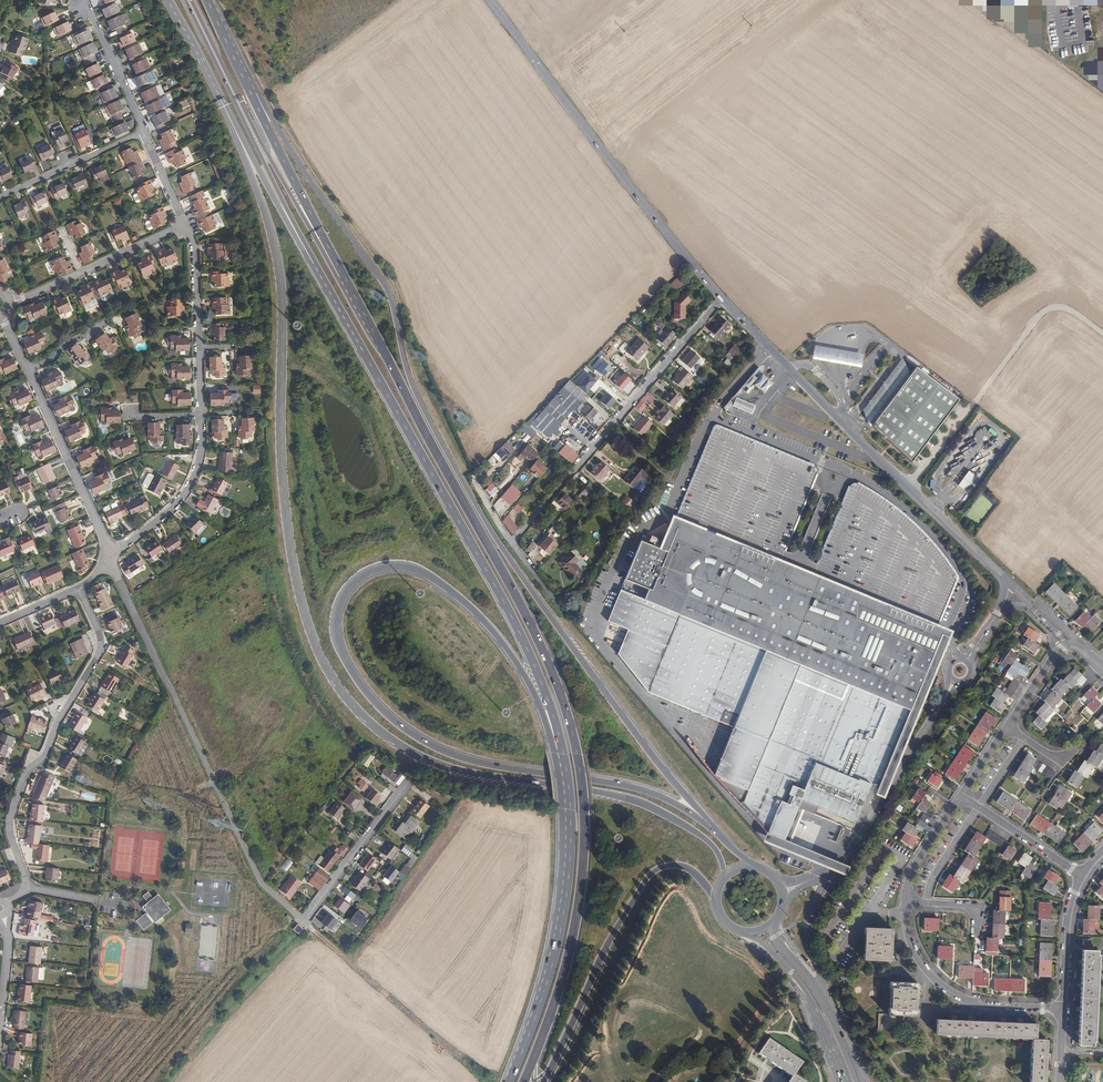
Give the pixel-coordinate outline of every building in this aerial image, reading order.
[(1009,19),(1024,0),(984,0),(1009,19)] [(102,10),(106,18),(120,12),(116,3),(102,10)] [(41,19),(45,27),(59,21),(55,12),(41,19)] [(116,29),(119,35),(126,32),(123,26),(126,25),(122,15),(120,16),(110,20),(108,21),(112,31),(116,29)] [(68,22),(54,28),(58,37),(72,30),(68,22)] [(86,28),(72,34),(78,46),(92,40),(86,28)] [(120,39),(124,47),(136,41),(132,33),(131,33),(122,38),(120,39)] [(14,42),(13,47),(10,54),(21,58),(23,51),(25,51),(28,41),(28,40),(16,36),(15,36),(13,42),(14,42)] [(93,43),(79,49),(87,65),(97,60),(94,54),(97,52),(93,43)] [(126,50),(131,62),(138,59),(137,56),(144,53),(140,44),(126,50)] [(138,59),(131,62),(137,75),(151,68),(147,59),(139,62),(138,59)] [(4,76),(2,78),(10,84),(17,73),(13,71),(15,68),(12,66),(6,63),(5,62),(3,65),(5,66),(3,70),(1,74),(4,76)] [(98,63),(86,69),(90,77),(102,72),(98,63)] [(149,73),(134,79),(138,88),(152,81),(149,73)] [(104,75),(91,81),(95,89),(107,83),(105,78),(104,75)] [(91,81),(87,83),(90,91),(95,89),(91,81)] [(113,85),(106,88),(107,91),(100,94),(104,103),(118,97),(113,85)] [(140,91),(145,103),(159,96),(155,88),(148,91),(147,88),(140,91)] [(119,100),(106,107),(110,116),(113,115),(116,121),(123,118),(120,112),(124,110),(119,100)] [(147,106),(151,114),(165,108),(161,100),(147,106)] [(152,118),(158,129),(164,126),(163,124),(170,121),(166,111),(152,118)] [(125,123),(111,129),(115,138),(129,131),(125,123)] [(73,130),(75,135),(86,130),(84,125),(73,130)] [(93,134),(91,130),(87,132),(86,130),(75,135),(82,149),(88,146),(86,143),(91,141),(92,144),(93,146),(97,144),(93,134)] [(164,141),(161,142),(165,151),(173,147),(172,143),(176,141),(171,130),(161,134),(163,139),(164,141)] [(59,148),(63,146),(62,145),(66,143),(69,141),(64,131),(57,134),(58,137),(55,139),(59,148)] [(43,162),(46,160),(46,159),(50,157),(54,155),(50,145),(38,151),(43,162)] [(130,163),(132,166),(142,162),(138,153),(134,155),(133,152),(131,148),(122,153),(127,164),(130,163)] [(175,150),(166,154),(170,164),(173,163),(176,161),(177,164),(174,165),(176,169),(184,165),(183,161),(185,160),(181,151),(178,152),(177,153),(175,150)] [(29,171),(30,171),(34,169),(34,171),(38,169),(33,158),(20,164),(25,173),(29,171)] [(132,166),(129,168),(134,179),(144,175),(142,171),(141,168),(144,167),(142,162),(132,166)] [(95,169),(94,167),(90,169),(96,179),(107,174),(103,165),(99,167),(95,169)] [(5,183),(4,181),(8,180),(13,177),(9,168),(0,172),(0,181),(1,184),(5,183)] [(72,180),(72,181),(75,188),(76,189),(87,183),(83,173),(79,175),(80,176),(76,178),(72,180)] [(184,184),(181,186),(184,194),(193,190),(192,187),(196,184),(194,181),(191,174),(191,173),(181,178),(183,182),(184,184)] [(150,180),(142,184),(143,185),(143,187),(138,189),(136,190),(138,193),(137,194),(140,200),(140,202),(154,195),(152,191),(151,188),(153,187),(150,180)] [(55,188),(54,186),(51,188),(56,199),(68,193),(63,184),(59,186),(55,188)] [(190,197),(194,206),(195,206),(196,208),(194,209),(192,210),(194,216),(208,210),(204,202),(202,203),(200,199),(204,197),(201,191),(190,197)] [(35,197),(34,196),(30,197),(36,208),(48,203),(43,193),(39,195),(35,197)] [(21,203),(17,205),(14,207),(20,219),(27,215),(25,212),(29,210),(25,202),(24,200),(20,202),(21,203)] [(167,222),(165,218),(163,215),(165,214),(163,207),(154,211),(155,214),(149,217),(150,220),(149,221),(152,227),(153,229),(167,222)] [(210,216),(197,222),(199,225),(200,228),(202,228),(204,227),(205,229),(206,233),(214,229),(212,226),(214,224),(210,216)] [(67,225),(70,234),(74,233),(75,235),(77,239),(87,234),(82,223),(77,225),(76,221),(67,225)] [(128,235),(122,222),(110,227),(115,237),(119,235),(121,234),(123,238),(128,235)] [(55,231),(43,237),(45,243),(44,243),(43,244),(47,253),(59,247),(57,242),(56,238),(58,237),(55,231)] [(84,254),(80,256),(84,265),(94,260),(92,257),(96,255),(91,243),(81,248),(83,252),(84,254)] [(207,245),(207,252),(210,252),(210,256),(211,261),(225,261),(225,251),(223,251),(221,251),(221,244),(207,245)] [(162,250),(156,253),(161,266),(168,263),(169,264),(169,266),(178,262),(172,249),(167,252),(163,253),(162,250)] [(144,261),(142,262),(138,264),(144,278),(152,275),(151,273),(155,271),(152,265),(154,263),(151,255),(143,259),(144,261)] [(58,271),(61,277),(74,271),(71,264),(68,266),(66,262),(64,257),(51,263),(55,272),(57,271),(58,271)] [(2,284),(7,282),(7,279),(10,278),(8,273),(10,272),(4,260),(0,262),(0,283),(2,284)] [(117,271),(110,274),(114,282),(116,281),(119,288),(123,286),(124,288),(132,284),(125,270),(121,272),(118,273),(117,271)] [(211,272),(212,280),(214,280),(214,283),(214,288),(230,287),(229,278),(228,278),(228,274),(220,275),(220,272),(211,272)] [(102,284),(101,281),(100,279),(93,282),(100,295),(108,291),(107,289),(111,287),(108,279),(104,281),(104,283),(102,284)] [(673,280),(661,292),(667,297),(678,285),(673,280)] [(97,297),(90,283),(83,286),(84,289),(82,290),(77,292),(83,304),(91,301),(90,300),(96,297),(97,297)] [(674,302),(674,319),(686,319),(686,308),(692,302),(684,293),(674,302)] [(58,298),(51,301),(55,309),(57,308),(59,314),(63,312),(64,313),(72,309),(66,297),(62,299),(59,300),(58,298)] [(91,301),(83,304),(83,306),(97,300),(96,297),(90,300),(91,301)] [(226,298),(213,299),(213,306),(215,306),(215,310),(216,315),(230,315),(230,305),(228,305),(226,305),(226,298)] [(184,299),(169,300),(169,307),(167,307),(167,319),(183,318),(182,311),(185,311),(184,299)] [(44,308),(44,307),(41,300),(30,305),(36,317),(35,319),(36,321),(38,322),(42,320),(45,321),(49,319),(50,316),(52,315),(49,308),(45,310),(44,308)] [(130,329),(126,330),(130,338),(133,337),(134,338),(139,336),(140,333),(142,332),(140,327),(142,327),(136,314),(125,319),(128,326),(129,326),(130,329)] [(719,318),(709,330),(717,338),(728,326),(719,318)] [(663,328),(665,324),(657,320),(655,325),(663,328)] [(220,324),(210,324),(210,334),(214,333),(214,336),(214,341),(225,340),(224,328),(220,328),(220,324)] [(675,334),(667,327),(664,330),(662,331),(659,335),(656,339),(665,347),(672,338),(672,337),(675,334)] [(32,342),(31,341),(24,345),(29,355),(42,349),(44,350),(46,349),(47,347),(45,343),(46,341),(43,336),(41,335),(40,333),(33,336),(35,340),(32,342)] [(109,341),(109,340),(105,334),(95,341),(103,352),(103,354),(104,356),(106,356),(110,353),(112,354),(117,351),(117,348),(119,347),(114,340),(110,343),(109,341)] [(177,339),(177,335),(170,335),(169,338),(168,340),(168,345),(170,346),(170,351),(171,352),(174,352),(175,351),(189,350),(189,339),(181,339),(177,339)] [(638,338),(626,352),(629,354),(632,357),(636,361),(640,356),(639,355),(647,345),(638,338)] [(81,351),(76,344),(67,351),(75,363),(74,365),(76,366),(78,367),(82,364),(84,365),(88,362),(89,359),(90,358),(86,351),(82,353),(81,351)] [(733,345),(728,352),(734,358),(740,351),(733,345)] [(843,350),(815,345),(813,359),(840,364),(861,367),(863,354),(843,350)] [(691,351),(682,361),(689,367),(698,357),(691,351)] [(240,367),(236,367),(236,375),(238,375),(240,378),(245,377),(247,375),(251,375),(253,374),(253,371),(251,370),(250,356),(239,357),(239,364),(240,364),(240,367)] [(221,365),(222,365),(221,357),(210,358),(210,371),(212,371),(212,376),(215,376),(216,378),(222,378),(224,376),(226,376),(226,368),(221,368),(221,365)] [(1,360),(0,360),(0,375),(4,373),(5,375),(18,369),(13,359),(6,362),(3,364),(1,360)] [(179,368),(179,364),(171,364),(171,366),(169,368),(169,373),(171,375),(171,379),(173,381),(175,381),(176,379),(190,379),(190,367),(182,367),(182,368),(179,368)] [(692,376),(680,366),(677,369),(679,371),(672,380),(681,388),(692,376)] [(48,377),(41,380),(46,391),(59,385),(60,386),(63,385),(63,382),(62,379),(62,376),(60,371),(58,371),(57,368),(49,372),(51,376),(48,377)] [(957,402),(916,370),(872,427),(910,465),(957,402)] [(747,390),(759,374),(755,371),(743,387),(747,390)] [(624,373),(615,384),(622,390),(632,380),(624,373)] [(698,375),(695,378),(704,386),(707,383),(698,375)] [(768,379),(760,388),(765,392),(773,382),(768,379)] [(554,396),(572,411),(583,398),(566,384),(554,396)] [(17,395),(15,391),(8,394),(9,396),(8,398),(10,402),(10,404),(12,404),(13,404),(14,408),(15,409),(17,409),(19,408),(19,406),(32,400),(27,389),(20,393),(17,395)] [(218,394),(211,394),(211,406),(225,405),(225,403),(230,403),(230,400),(232,399),(231,393),(229,391),(229,389),(222,390),(222,394),(218,394)] [(179,394),(179,390),(171,390),(171,392),(170,394),(170,399),(172,401),(172,404),(177,404),(177,405),(191,405),(190,393),(183,393),(182,394),(179,394)] [(671,390),(663,400),(672,408),(680,398),(671,390)] [(606,392),(599,400),(609,409),(616,401),(606,392)] [(60,403),(59,402),(52,405),(57,416),(70,410),(72,411),(74,410),(75,408),(73,404),(74,402),(72,397),(70,397),(68,394),(61,397),(62,401),(60,403)] [(554,396),(532,417),(536,421),(533,423),(537,427),(540,423),(556,436),(560,431),(556,428),(572,411),(554,396)] [(732,405),(752,413),(755,405),(735,397),(732,405)] [(639,401),(635,406),(641,411),(645,406),(639,401)] [(588,406),(581,414),(590,422),(597,414),(588,406)] [(672,414),(663,406),(659,411),(660,412),(655,419),(662,425),(672,414)] [(108,412),(108,408),(100,408),(100,410),(99,412),(98,417),(100,419),(100,423),(102,425),(104,425),(105,423),(119,423),(119,411),(111,411),(111,412),(108,412)] [(659,411),(657,410),(652,416),(655,419),(660,412),(659,411)] [(27,417),(20,420),(21,422),(20,424),(22,429),(24,429),(27,434),(29,435),(31,434),(32,432),(44,426),(39,415),(32,418),(32,419),(29,420),(27,417)] [(650,422),(642,415),(632,428),(640,434),(650,422)] [(243,430),(238,430),(239,438),(241,438),(243,440),(248,440),(250,438),(252,438),(252,432),(254,432),(253,419),(242,419),(242,427),(243,430)] [(223,427),(223,420),(212,420),(212,433),(214,433),(214,439),(216,438),(218,440),(224,440),(225,439),(228,438),(227,430),(223,430),(223,427)] [(72,429),(65,432),(70,442),(82,436),(82,434),(86,432),(85,430),(86,428),(84,423),(82,422),(81,421),(73,424),(75,428),(72,429)] [(159,431),(159,423),(147,424),(148,438),(150,438),(150,442),(153,442),(154,444),(159,444),(161,442),(163,442),(163,434),(159,434),(159,431)] [(188,436),(189,432),(189,425),(177,425),(177,439),(176,440),(176,443),(178,444),(182,444),(184,446),(189,446),(190,444),(193,444),(193,436),(188,436)] [(527,436),(532,431),(527,427),(523,433),(527,436)] [(675,440),(680,432),(676,430),(671,438),(675,441),(675,440)] [(560,439),(553,447),(571,464),(578,456),(560,439)] [(117,445),(115,441),(108,445),(109,447),(108,449),(110,454),(112,455),(115,459),(116,460),(119,458),(119,457),(132,451),(127,440),(120,443),(120,444),(117,445)] [(39,442),(32,446),(33,448),(32,450),(34,455),(37,455),(39,460),(40,461),(43,460),(43,457),(55,451),(51,441),(44,444),(44,445),(41,446),(39,442)] [(505,443),(498,450),(506,458),(513,452),(505,443)] [(87,453),(84,455),(77,458),(82,468),(95,463),(94,461),(98,458),(97,456),(98,454),(96,449),(94,448),(93,446),(85,450),(87,453)] [(519,456),(529,464),(537,455),(527,446),(519,456)] [(220,458),(219,472),(232,473),(233,453),(222,452),(222,458),(220,458)] [(534,464),(544,472),(549,467),(539,459),(534,464)] [(169,461),(162,475),(172,480),(179,466),(169,461)] [(609,469),(600,462),(597,466),(597,468),(595,469),(593,470),(590,474),(599,481),(609,469)] [(48,464),(37,469),(44,485),(55,479),(48,464)] [(638,467),(625,483),(631,488),(641,477),(647,481),(644,484),(648,487),(651,481),(652,479),(638,467)] [(967,471),(956,486),(962,491),(971,486),(973,475),(967,471)] [(98,480),(96,481),(89,484),(94,495),(107,489),(106,487),(111,485),(110,483),(111,480),(108,475),(106,475),(105,473),(97,476),(99,480),(98,480)] [(160,496),(163,492),(162,490),(164,486),(165,487),(168,481),(156,476),(149,491),(160,496)] [(33,489),(27,477),(18,481),(16,482),(21,492),(25,490),(26,492),(33,489)] [(218,478),(212,490),(221,495),(228,483),(218,478)] [(492,482),(486,490),(492,494),(498,487),(492,482)] [(10,492),(6,483),(0,485),(0,497),(10,492)] [(513,483),(502,496),(511,504),(522,491),(513,483)] [(58,487),(48,491),(53,501),(63,496),(58,487)] [(198,506),(202,508),(211,513),(219,500),(209,495),(205,503),(201,501),(198,506)] [(557,503),(566,511),(573,502),(564,495),(557,503)] [(149,506),(144,496),(140,497),(141,499),(127,505),(132,515),(146,509),(145,507),(149,506)] [(633,502),(626,496),(621,502),(628,508),(633,502)] [(524,507),(519,502),(514,508),(519,512),(524,507)] [(118,506),(105,512),(111,524),(117,522),(116,519),(123,516),(118,506)] [(68,515),(70,514),(67,507),(56,512),(61,523),(71,519),(68,515)] [(509,513),(504,520),(513,534),(519,527),(509,513)] [(677,513),(663,545),(670,549),(681,524),(833,588),(862,620),(939,653),(883,789),(891,792),(953,631),(677,513)] [(191,522),(190,521),(186,525),(196,533),(204,523),(196,516),(193,520),(191,522)] [(51,527),(46,517),(42,519),(42,520),(32,525),(36,534),(51,527)] [(670,549),(644,537),(628,575),(655,587),(651,596),(624,585),(611,616),(631,626),(621,649),(652,689),(735,724),(737,725),(716,774),(752,789),(746,802),(766,826),(771,831),(787,838),(800,807),(801,807),(805,799),(860,823),(876,786),(883,789),(939,653),(862,620),(833,588),(681,524),(670,549)] [(85,544),(83,539),(82,537),(83,537),(81,532),(70,537),(75,548),(85,544)] [(550,533),(540,545),(549,553),(558,544),(556,542),(557,541),(556,540),(556,538),(550,533)] [(35,545),(31,535),(19,540),(23,550),(35,545)] [(176,536),(163,544),(170,554),(182,545),(182,544),(179,539),(180,538),(178,535),(177,536),(176,536)] [(150,546),(149,545),(145,548),(151,557),(163,550),(157,541),(153,544),(150,546)] [(0,545),(0,556),(0,557),(12,552),(7,542),(0,545)] [(529,551),(536,545),(533,542),(526,549),(529,551)] [(535,550),(546,557),(549,554),(537,546),(535,550)] [(89,565),(82,549),(72,554),(79,570),(77,571),(78,573),(81,575),(86,572),(86,569),(85,567),(89,565)] [(572,552),(562,561),(566,566),(565,568),(571,576),(580,569),(575,563),(579,560),(572,552)] [(134,558),(126,564),(127,565),(123,568),(127,575),(144,563),(138,555),(133,558),(134,558)] [(42,572),(42,573),(46,581),(47,584),(52,582),(54,581),(54,582),(60,579),(60,578),(63,577),(58,565),(42,572)] [(43,583),(38,571),(26,576),(31,585),(35,584),(36,586),(43,583)] [(8,596),(14,594),(13,592),(20,589),(16,580),(3,585),(8,596)] [(1054,584),(1046,593),(1070,616),(1078,607),(1054,584)] [(102,611),(113,606),(114,605),(106,589),(95,593),(101,606),(100,607),(102,611)] [(75,610),(60,617),(65,628),(80,621),(75,610)] [(1085,613),(1077,621),(1083,628),(1087,624),(1093,630),(1101,622),(1095,616),(1091,619),(1085,613)] [(46,616),(40,619),(44,629),(56,624),(51,614),(46,616)] [(108,623),(111,630),(113,629),(115,633),(124,629),(119,618),(108,623)] [(1029,636),(1024,644),(1033,650),(1038,643),(1033,639),(1038,632),(1029,625),(1024,633),(1029,636)] [(30,632),(13,640),(18,650),(34,643),(30,632)] [(83,638),(70,644),(77,659),(89,654),(84,643),(85,642),(83,638)] [(121,657),(119,660),(117,664),(126,670),(133,658),(131,657),(134,653),(125,647),(120,656),(121,657)] [(997,698),(992,706),(1001,712),(1007,704),(1003,702),(1008,694),(1012,696),(1031,668),(1024,664),(1023,665),(1015,659),(1018,654),(1011,649),(1001,663),(1017,674),(1005,692),(999,688),(994,696),(997,698)] [(1044,702),(1035,711),(1038,714),(1032,722),(1039,729),(1046,722),(1043,720),(1052,710),(1050,708),(1060,698),(1058,696),(1067,686),(1069,688),(1075,681),(1086,691),(1082,695),(1089,701),(1085,705),(1092,711),(1100,703),(1093,697),(1096,693),(1090,687),(1092,684),(1073,667),(1061,680),(1059,679),(1050,689),(1051,690),(1042,700),(1044,702)] [(47,674),(52,683),(55,681),(56,683),(64,680),(59,669),(47,674)] [(110,673),(99,691),(109,697),(120,679),(110,673)] [(31,701),(38,698),(41,697),(42,698),(46,696),(41,684),(26,691),(31,701)] [(95,693),(87,707),(97,713),(106,700),(95,693)] [(0,716),(0,719),(2,724),(4,724),(6,729),(15,725),(11,716),(9,717),(7,712),(1,714),(1,716),(0,716)] [(77,712),(68,727),(78,733),(87,718),(77,712)] [(997,719),(987,712),(969,740),(978,746),(997,719)] [(32,716),(28,727),(44,733),(47,724),(44,722),(44,720),(32,716)] [(76,737),(69,750),(77,755),(85,742),(76,737)] [(5,756),(10,743),(1,740),(0,741),(0,754),(5,756)] [(1068,782),(1077,788),(1085,777),(1087,777),(1094,766),(1097,767),(1102,757),(1102,744),(1102,743),(1097,751),(1095,750),(1087,762),(1085,760),(1078,772),(1076,771),(1068,782)] [(965,746),(946,774),(956,780),(974,752),(965,746)] [(364,756),(358,763),(365,769),(368,764),(368,763),(372,757),(368,753),(365,757),(364,756)] [(78,760),(68,754),(60,767),(70,773),(78,760)] [(1051,779),(1055,772),(1029,754),(1014,776),(1023,782),(1028,774),(1033,767),(1051,779)] [(384,775),(382,778),(387,781),(389,779),(394,783),(401,774),(398,771),(395,775),(388,769),(384,774),(384,775)] [(43,773),(40,780),(52,785),(56,776),(43,773)] [(933,774),(928,781),(937,787),(942,780),(933,774)] [(363,777),(361,779),(368,785),(370,783),(363,777)] [(40,780),(32,799),(46,801),(52,785),(40,780)] [(360,784),(357,788),(360,790),(365,784),(360,780),(358,782),(360,784)] [(388,783),(385,787),(392,792),(395,789),(388,783)] [(1051,797),(1047,802),(1056,809),(1058,806),(1063,809),(1073,793),(1062,786),(1053,798),(1051,797)] [(392,792),(385,787),(383,790),(389,795),(392,792)] [(918,788),(912,798),(920,803),(917,807),(925,812),(915,827),(910,824),(904,832),(908,834),(903,842),(912,847),(917,840),(913,838),(919,830),(922,832),(933,815),(926,811),(931,804),(923,798),(926,794),(918,788)] [(374,805),(381,796),(371,789),(365,798),(374,805)] [(351,792),(344,802),(354,809),(361,800),(351,792)] [(1004,792),(998,802),(1025,820),(1032,811),(1004,792)] [(419,798),(410,811),(419,817),(428,805),(419,798)] [(346,809),(337,802),(328,814),(334,818),(336,815),(339,817),(346,809)] [(33,804),(31,821),(43,823),(45,805),(33,804)] [(324,804),(318,813),(321,816),(328,807),(324,804)] [(1038,814),(1031,824),(1059,843),(1065,833),(1038,814)] [(400,824),(395,831),(406,838),(418,822),(410,816),(402,825),(400,824)] [(1094,822),(1074,843),(1082,852),(1090,843),(1098,834),(1102,831),(1094,822)] [(336,827),(331,823),(328,826),(330,828),(329,830),(332,833),(336,827)] [(26,839),(26,843),(32,844),(40,844),(42,826),(30,825),(28,839),(26,839)] [(951,873),(943,884),(952,890),(960,879),(963,881),(978,859),(975,856),(988,837),(1007,850),(1004,853),(1012,859),(1018,850),(1011,845),(1012,843),(991,829),(987,836),(979,831),(966,850),(969,852),(953,875),(951,873)] [(347,830),(344,833),(351,838),(354,834),(347,830)] [(399,849),(389,842),(381,853),(390,860),(399,849)] [(40,844),(32,844),(32,848),(37,849),(36,861),(48,862),(49,846),(40,844)] [(337,854),(339,856),(341,857),(348,848),(343,845),(339,850),(337,854)] [(407,845),(402,852),(408,856),(411,853),(413,850),(407,845)] [(335,852),(332,850),(326,857),(321,864),(321,865),(327,870),(339,856),(337,854),(335,852)] [(376,860),(378,858),(371,851),(369,853),(376,860)] [(358,866),(368,872),(376,859),(366,853),(358,866)] [(415,861),(417,858),(411,853),(408,856),(415,861)] [(1026,853),(1020,862),(1028,868),(1024,872),(1032,878),(1038,868),(1030,863),(1034,858),(1026,853)] [(321,864),(326,857),(322,854),(316,861),(321,864)] [(382,876),(390,883),(399,872),(391,866),(382,876)] [(405,866),(400,872),(404,876),(409,869),(405,866)] [(59,869),(47,868),(46,880),(58,881),(59,869)] [(319,869),(314,875),(326,884),(331,877),(319,869)] [(0,872),(0,884),(10,879),(6,870),(0,872)] [(1051,870),(1045,877),(1050,881),(1045,888),(1054,895),(1060,887),(1056,884),(1061,877),(1051,870)] [(370,878),(360,871),(351,884),(360,891),(370,878)] [(291,875),(280,890),(290,897),(302,883),(291,875)] [(326,884),(314,875),(308,882),(320,892),(326,884)] [(362,899),(345,886),(342,890),(353,899),(351,902),(356,906),(362,899)] [(1009,891),(998,890),(997,910),(991,910),(991,937),(986,937),(985,954),(996,954),(997,937),(1002,937),(1003,910),(1008,910),(1009,891)] [(145,914),(136,921),(144,930),(153,923),(150,919),(151,918),(155,923),(170,910),(158,894),(151,900),(150,899),(152,897),(147,892),(142,896),(146,901),(148,900),(149,901),(142,907),(149,916),(148,917),(145,914)] [(340,897),(335,905),(344,912),(349,905),(340,897)] [(28,911),(27,916),(40,918),(43,903),(32,901),(29,911),(28,911)] [(1052,902),(1040,901),(1040,918),(1042,918),(1042,935),(1053,935),(1054,923),(1054,919),(1051,919),(1052,902)] [(1100,904),(1089,904),(1088,918),(1084,918),(1084,932),(1095,932),(1096,918),(1100,919),(1100,904)] [(328,913),(320,923),(330,931),(338,921),(328,913)] [(925,929),(939,930),(940,921),(940,919),(925,918),(925,929)] [(36,923),(25,920),(23,928),(20,928),(18,934),(22,935),(24,935),(33,937),(36,923)] [(653,926),(650,930),(663,940),(666,935),(653,926)] [(890,927),(863,926),(863,932),(864,932),(864,952),(862,952),(862,958),(889,959),(890,927)] [(1053,943),(1041,942),(1040,975),(1051,976),(1052,966),(1053,946),(1053,943)] [(30,946),(29,963),(40,964),(42,948),(30,946)] [(953,946),(939,946),(939,957),(953,958),(953,946)] [(1100,950),(1084,949),(1084,954),(1083,985),(1082,1008),(1081,1027),(1080,1043),(1096,1044),(1100,950)] [(974,966),(960,965),(959,977),(974,978),(974,985),(988,985),(989,973),(974,973),(974,966)] [(27,967),(26,982),(37,983),(38,968),(27,967)] [(1025,979),(995,978),(995,990),(1024,991),(1025,979)] [(917,981),(889,980),(889,986),(891,986),(890,1006),(888,1006),(888,1012),(877,1012),(877,1027),(881,1027),(882,1023),(894,1024),(894,1014),(893,1014),(893,1012),(915,1013),(917,981)] [(32,986),(20,985),(19,990),(20,990),(19,1001),(30,1002),(32,986)] [(14,1025),(13,1029),(24,1030),(26,1012),(14,1011),(12,1024),(14,1025)] [(936,1019),(936,1035),(1031,1038),(1029,1081),(1045,1081),(1045,1074),(1048,1075),(1048,1072),(1048,1070),(1046,1069),(1046,1057),(1049,1057),(1049,1054),(1049,1052),(1046,1052),(1047,1039),(1036,1038),(1036,1023),(1022,1023),(1022,1020),(1017,1020),(1017,1023),(1005,1022),(1005,1019),(1000,1019),(1000,1022),(973,1021),(973,1018),(967,1018),(967,1021),(956,1020),(956,1018),(950,1017),(950,1020),(936,1019)] [(20,1033),(19,1041),(21,1041),(20,1045),(30,1046),(32,1034),(20,1033)] [(767,1042),(758,1054),(792,1077),(789,1081),(801,1081),(793,1076),(801,1065),(767,1042)] [(20,1052),(11,1051),(10,1055),(9,1054),(8,1067),(19,1069),(20,1052)]
